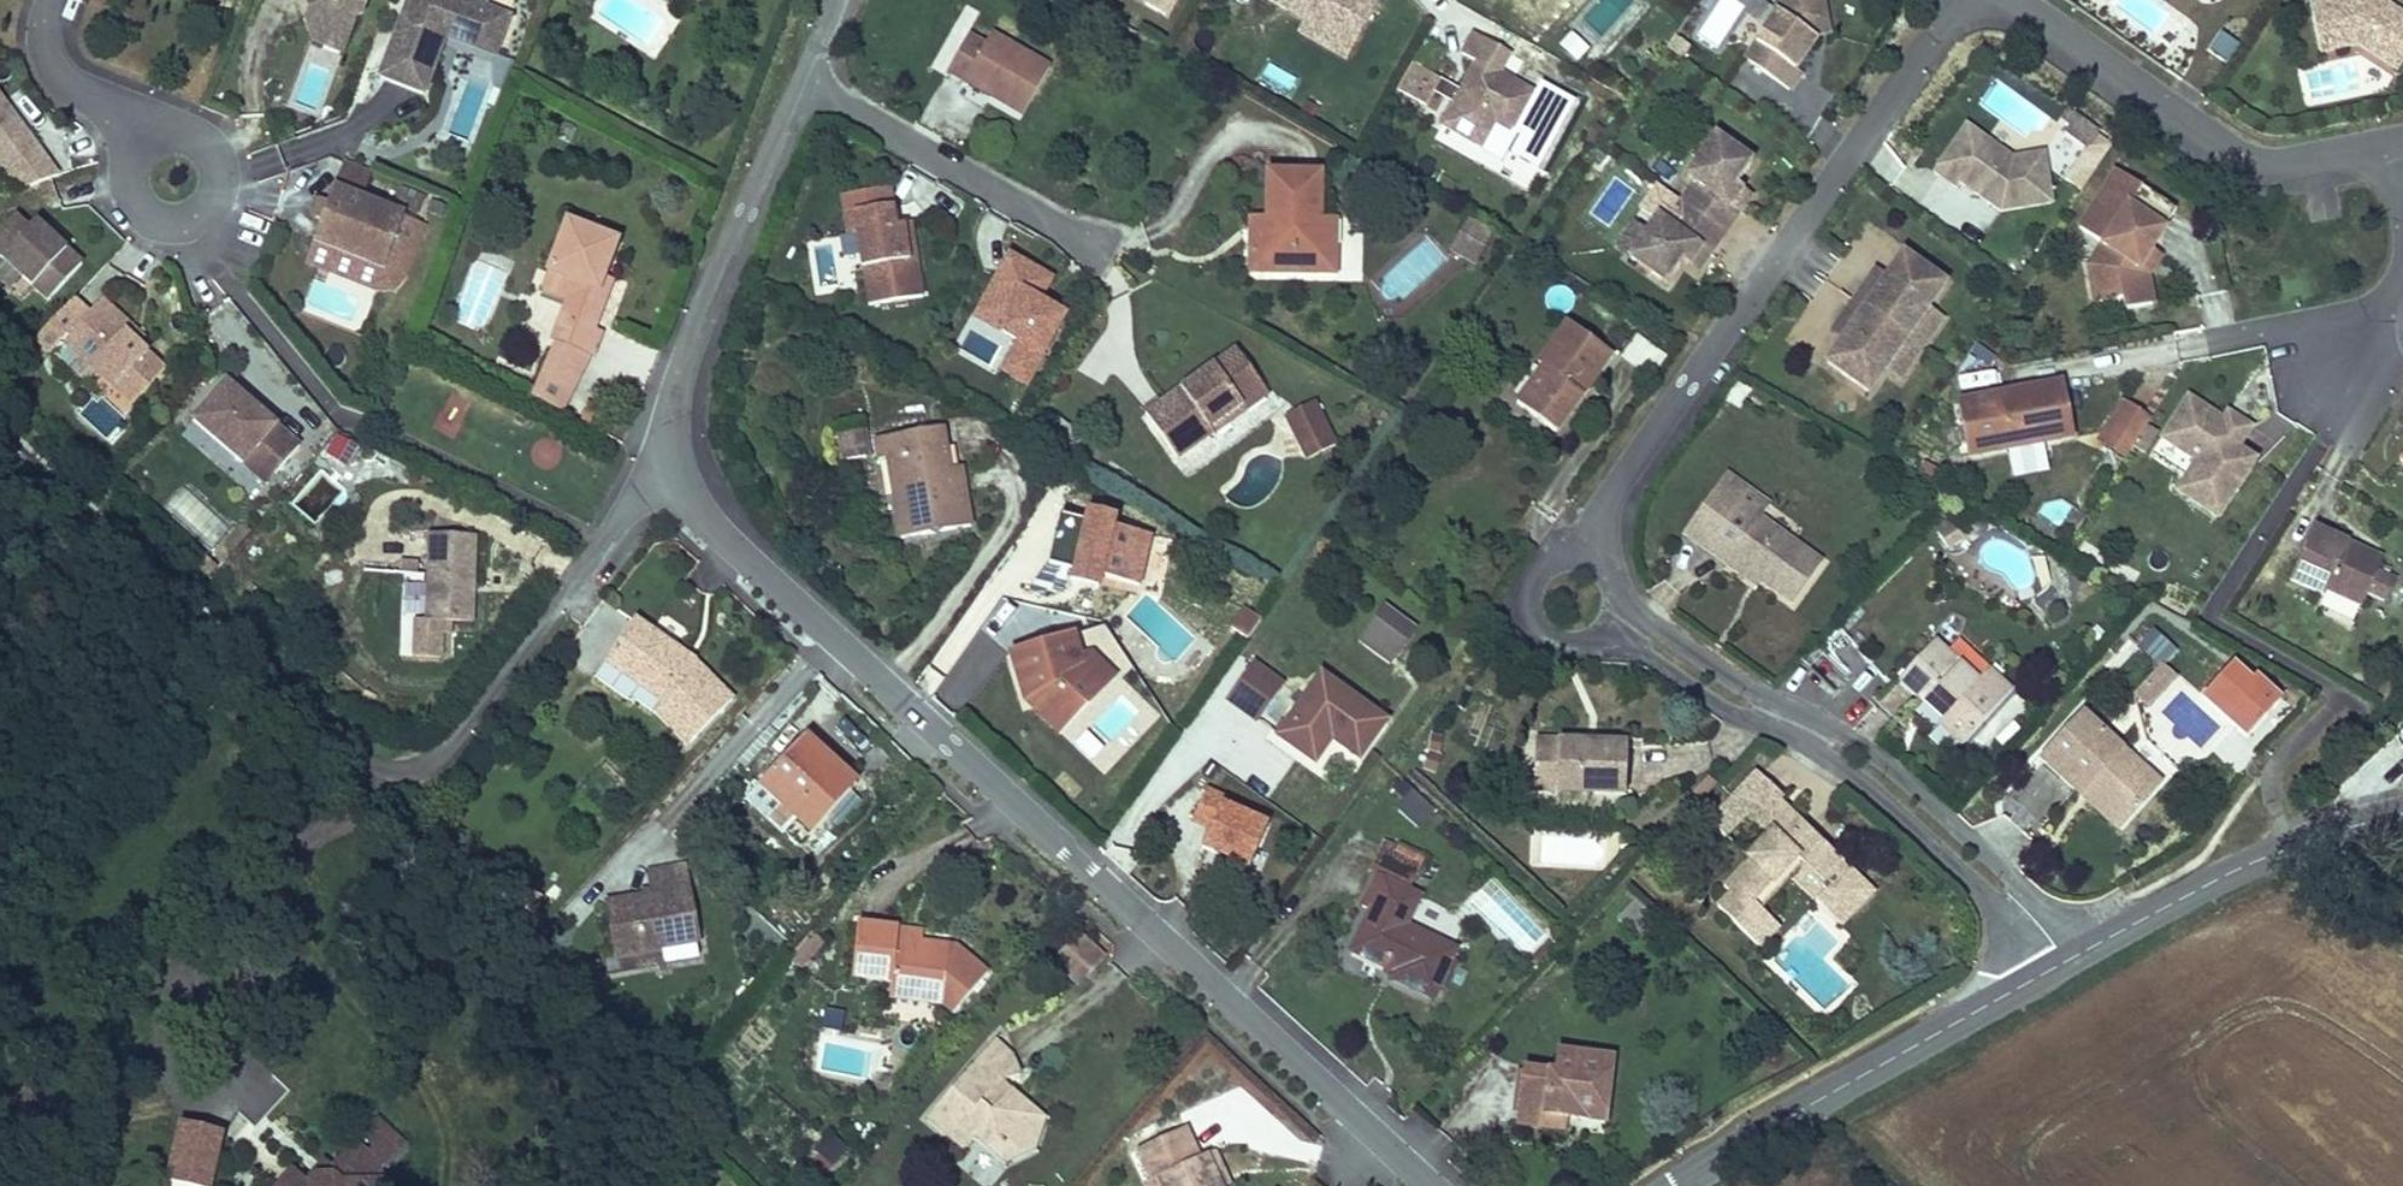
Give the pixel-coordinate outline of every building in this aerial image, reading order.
[(308,2),(322,31),(350,41),(356,25),(364,21),(371,0),(309,0),(308,2)] [(426,100),(447,45),(498,63),(514,19),(462,0),(407,0),(376,82),(426,100)] [(1173,20),(1183,0),(1143,0),(1141,5),(1173,20)] [(1381,0),(1264,0),(1262,4),(1303,26),(1297,38),(1347,64),(1381,0)] [(1750,0),(1719,0),(1695,36),(1716,50),(1750,0)] [(1817,9),(1816,0),(1769,0),(1735,46),(1779,77),(1790,60),(1784,55),(1809,22),(1806,11),(1817,9)] [(2311,42),(2350,35),(2388,60),(2402,38),(2402,13),(2383,0),(2303,0),(2311,42)] [(322,31),(308,2),(305,7),(308,15),(304,27),(312,44),(344,57),(350,41),(322,31)] [(1820,20),(1817,9),(1806,11),(1809,22),(1820,20)] [(945,69),(960,79),(967,68),(996,85),(990,96),(1024,115),(1051,66),(989,32),(984,40),(967,31),(945,69)] [(1559,50),(1580,62),(1590,44),(1569,32),(1559,50)] [(2219,32),(2209,52),(2229,61),(2239,41),(2219,32)] [(1516,57),(1473,34),(1460,57),(1475,66),(1460,92),(1410,65),(1395,92),(1427,111),(1434,99),(1450,106),(1436,131),(1483,157),(1488,146),(1510,158),(1543,95),(1507,76),(1516,57)] [(967,68),(960,79),(990,96),(996,85),(967,68)] [(1676,138),(1688,147),(1706,122),(1693,113),(1676,138)] [(2045,157),(2070,172),(2097,128),(2072,113),(2045,157)] [(1990,200),(2042,190),(2035,142),(2002,148),(1957,114),(1923,160),(1945,177),(1949,171),(1990,200)] [(1671,188),(1713,219),(1728,198),(1719,190),(1731,174),(1726,171),(1743,149),(1706,122),(1688,147),(1676,162),(1684,167),(1671,188)] [(13,142),(0,126),(0,152),(13,142)] [(2082,185),(2112,147),(2099,136),(2069,175),(2082,185)] [(0,152),(0,174),(22,154),(13,142),(0,152)] [(2141,293),(2136,264),(2126,265),(2127,258),(2141,237),(2166,199),(2106,161),(2068,216),(2093,231),(2078,254),(2083,293),(2111,287),(2112,297),(2141,293)] [(374,172),(345,162),(304,269),(395,303),(425,225),(361,204),(374,172)] [(1238,270),(1305,273),(1308,221),(1310,172),(1260,170),(1258,218),(1241,218),(1238,270)] [(1719,190),(1728,198),(1740,181),(1731,174),(1719,190)] [(833,185),(837,203),(886,197),(884,179),(833,185)] [(1622,179),(1616,193),(1644,205),(1650,190),(1622,179)] [(1698,240),(1713,219),(1671,188),(1656,209),(1648,202),(1636,219),(1618,244),(1655,270),(1674,247),(1685,230),(1698,240)] [(852,224),(855,260),(861,299),(916,290),(912,251),(901,252),(897,218),(889,218),(886,197),(837,203),(839,226),(852,224)] [(1618,244),(1636,219),(1623,210),(1608,233),(1618,244)] [(16,217),(0,235),(0,263),(1,264),(0,266),(0,267),(49,308),(87,264),(39,224),(33,232),(16,217)] [(901,252),(912,251),(907,217),(897,218),(901,252)] [(559,278),(553,294),(541,336),(584,352),(592,328),(587,326),(598,290),(589,287),(595,270),(606,236),(556,218),(537,269),(559,278)] [(1308,221),(1305,273),(1322,274),(1325,222),(1308,221)] [(845,261),(855,260),(852,224),(839,226),(845,261)] [(1687,256),(1698,240),(1685,230),(1674,247),(1687,256)] [(2126,265),(2136,264),(2151,243),(2141,237),(2127,258),(2126,265)] [(1843,286),(1895,323),(1933,269),(1893,242),(1875,266),(1866,278),(1854,271),(1843,286)] [(1025,370),(1062,303),(1035,289),(1048,267),(1007,244),(985,284),(1011,298),(1000,318),(1017,328),(1001,357),(1025,370)] [(1866,278),(1875,266),(1865,258),(1854,271),(1866,278)] [(531,287),(553,294),(559,278),(537,269),(531,287)] [(589,287),(598,290),(603,274),(595,270),(589,287)] [(1000,318),(1011,298),(985,284),(974,304),(1000,318)] [(1857,378),(1895,323),(1843,286),(1830,304),(1841,314),(1832,326),(1814,349),(1857,378)] [(1821,318),(1832,326),(1841,314),(1830,304),(1821,318)] [(105,330),(110,323),(91,305),(54,348),(122,411),(155,373),(129,350),(105,330)] [(1506,401),(1546,428),(1599,349),(1554,317),(1527,358),(1533,364),(1506,401)] [(135,343),(110,323),(105,330),(129,350),(135,343)] [(1610,351),(1638,370),(1655,345),(1626,325),(1610,351)] [(1170,459),(1210,432),(1206,426),(1260,390),(1235,353),(1140,412),(1170,459)] [(1964,450),(2070,430),(2059,371),(1952,392),(1964,450)] [(561,408),(592,425),(611,388),(583,372),(561,408)] [(2223,419),(2209,411),(2176,386),(2150,426),(2184,450),(2165,478),(2205,506),(2242,448),(2226,437),(2216,430),(2223,419)] [(1206,426),(1210,432),(1212,436),(1266,399),(1260,390),(1206,426)] [(185,431),(259,492),(292,453),(215,392),(185,431)] [(2120,395),(2094,437),(2122,454),(2148,412),(2120,395)] [(2215,402),(2209,411),(2223,419),(2216,430),(2226,437),(2238,418),(2215,402)] [(1332,452),(1311,410),(1284,424),(1305,466),(1332,452)] [(892,524),(963,515),(959,474),(939,477),(936,452),(929,423),(865,429),(868,453),(881,451),(892,524)] [(2388,452),(2402,467),(2402,436),(2388,452)] [(939,477),(959,474),(955,451),(936,452),(939,477)] [(210,550),(230,530),(185,487),(166,507),(210,550)] [(1686,538),(1716,559),(1725,554),(1753,577),(1781,596),(1809,556),(1748,511),(1734,531),(1705,509),(1686,538)] [(1929,539),(1951,526),(1942,512),(1922,524),(1929,539)] [(2277,569),(2312,585),(2314,580),(2348,595),(2369,548),(2301,517),(2277,569)] [(408,629),(447,629),(446,622),(470,620),(469,532),(425,531),(426,579),(409,580),(408,629)] [(1725,554),(1716,559),(1748,584),(1753,577),(1725,554)] [(1379,602),(1359,628),(1386,649),(1406,621),(1379,602)] [(1218,624),(1232,636),(1247,616),(1231,607),(1218,624)] [(640,704),(676,739),(724,688),(673,641),(626,611),(588,673),(640,704)] [(1805,645),(1838,672),(1856,652),(1824,622),(1805,645)] [(1386,649),(1359,628),(1352,638),(1381,657),(1386,649)] [(1928,716),(1951,737),(2001,682),(1977,660),(1966,670),(1922,631),(1889,668),(1933,709),(1928,716)] [(1064,719),(1094,686),(1072,663),(1072,657),(1065,632),(1005,647),(1018,694),(1031,688),(1064,719)] [(2247,666),(2227,648),(2201,677),(2245,718),(2276,684),(2251,662),(2247,666)] [(1072,663),(1094,686),(1107,671),(1083,649),(1072,657),(1072,663)] [(1218,695),(1249,716),(1278,679),(1245,655),(1218,695)] [(2144,667),(2158,679),(2165,668),(2152,656),(2144,667)] [(2141,697),(2158,679),(2144,667),(2128,685),(2141,697)] [(1271,734),(1308,759),(1324,736),(1350,755),(1379,715),(1316,669),(1271,734)] [(1056,730),(1064,719),(1031,688),(1018,694),(1056,730)] [(2031,754),(2069,788),(2077,777),(2118,814),(2149,779),(2073,708),(2031,754)] [(754,780),(805,827),(842,786),(805,755),(811,749),(795,732),(754,780)] [(1551,746),(1550,771),(1574,772),(1573,794),(1640,801),(1642,752),(1551,746)] [(1735,815),(1744,824),(1765,800),(1769,795),(1743,770),(1698,819),(1716,835),(1735,815)] [(1574,772),(1550,771),(1548,793),(1573,794),(1574,772)] [(2077,777),(2069,788),(2108,825),(2118,814),(2077,777)] [(1226,871),(1254,831),(1215,803),(1219,797),(1203,786),(1183,814),(1198,825),(1186,842),(1226,871)] [(1409,790),(1396,811),(1423,829),(1437,808),(1409,790)] [(1755,835),(1747,845),(1752,849),(1784,816),(1765,800),(1744,824),(1755,835)] [(1752,849),(1747,845),(1732,860),(1735,864),(1713,886),(1719,894),(1707,907),(1748,945),(1768,924),(1748,909),(1742,900),(1783,855),(1791,862),(1816,886),(1811,891),(1837,912),(1860,886),(1784,816),(1752,849)] [(1353,863),(1362,867),(1394,884),(1408,851),(1368,832),(1353,863)] [(1742,900),(1748,909),(1791,862),(1783,855),(1742,900)] [(704,948),(685,862),(646,868),(650,892),(642,893),(642,900),(605,906),(614,964),(704,948)] [(1394,884),(1362,867),(1349,899),(1357,903),(1341,945),(1382,963),(1378,972),(1421,992),(1445,943),(1394,920),(1407,890),(1394,884)] [(1530,956),(1555,927),(1492,874),(1468,903),(1530,956)] [(1828,921),(1837,912),(1811,891),(1804,899),(1828,921)] [(878,978),(877,985),(932,991),(937,941),(912,938),(882,935),(883,924),(844,920),(837,973),(878,978)] [(1759,961),(1813,1011),(1836,983),(1811,958),(1826,940),(1806,920),(1789,937),(1784,933),(1759,961)] [(912,926),(883,924),(882,935),(912,938),(912,926)] [(1046,959),(1067,979),(1093,950),(1071,931),(1046,959)] [(932,991),(877,985),(875,997),(931,1004),(932,991)] [(984,1031),(973,1045),(993,1053),(1000,1046),(984,1031)] [(1524,1059),(1518,1106),(1569,1112),(1608,1117),(1616,1048),(1559,1041),(1556,1062),(1524,1059)] [(951,1144),(959,1135),(966,1126),(987,1142),(1010,1140),(1018,1130),(1019,1118),(1003,1103),(1011,1093),(998,1081),(987,1093),(971,1079),(990,1074),(1009,1067),(1006,1052),(1000,1046),(993,1053),(973,1045),(913,1112),(951,1144)] [(987,1093),(998,1081),(990,1074),(971,1079),(987,1093)] [(966,1126),(959,1135),(990,1158),(1030,1146),(1030,1110),(1011,1093),(1003,1103),(1019,1118),(1018,1130),(1010,1140),(987,1142),(966,1126)] [(1569,1112),(1518,1106),(1517,1120),(1568,1126),(1569,1112)] [(331,1160),(323,1153),(304,1173),(293,1163),(270,1185),(380,1185),(382,1170),(409,1141),(377,1111),(331,1160)] [(178,1115),(166,1172),(213,1182),(226,1125),(178,1115)] [(1159,1185),(1213,1185),(1211,1180),(1197,1148),(1188,1152),(1174,1123),(1126,1143),(1139,1175),(1151,1170),(1159,1185)] [(811,1157),(836,1170),(848,1146),(823,1133),(811,1157)] [(1197,1148),(1211,1180),(1224,1173),(1209,1142),(1197,1148)] [(1151,1170),(1139,1175),(1131,1178),(1134,1185),(1159,1185),(1151,1170)]
